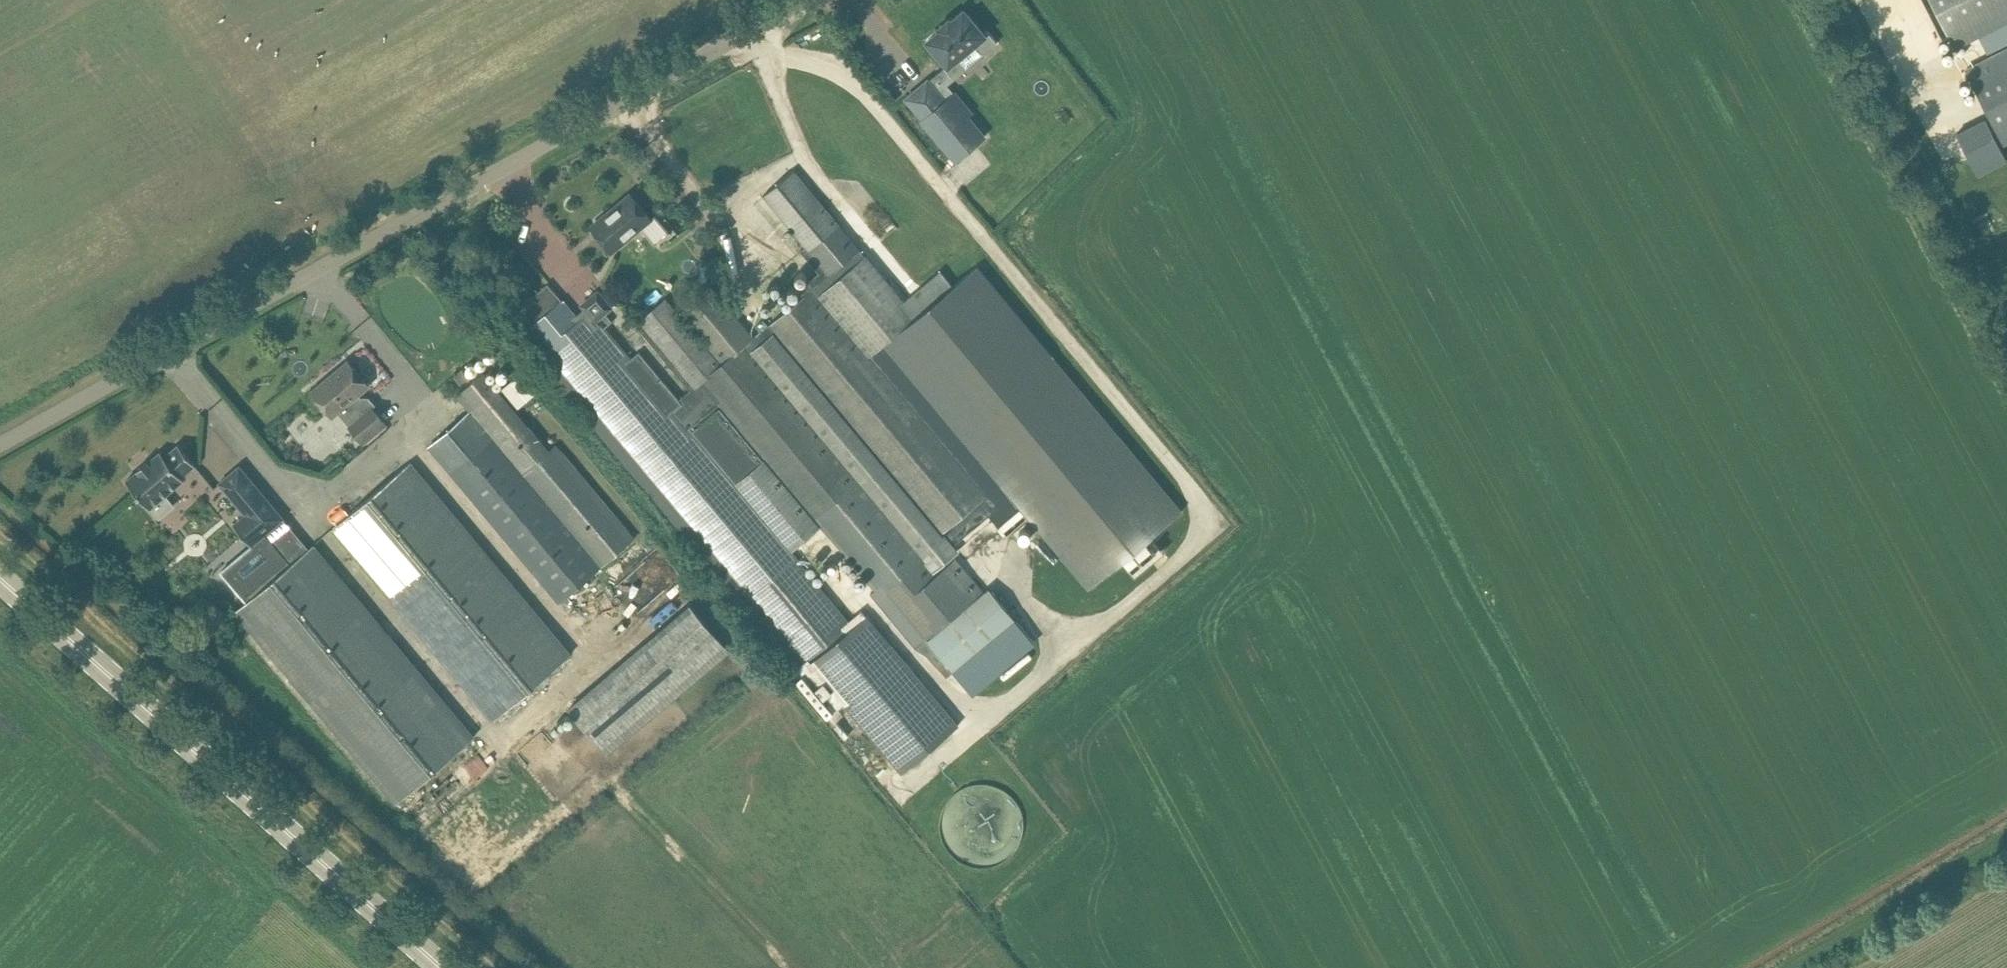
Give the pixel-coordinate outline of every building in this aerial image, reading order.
[(1957,49),(2006,24),(2006,0),(1933,0),(1957,49)] [(941,30),(928,41),(948,64),(945,66),(955,79),(998,43),(988,31),(984,34),(965,10),(952,21),(950,19),(940,28),(941,30)] [(1966,70),(2004,144),(2006,142),(2006,49),(1966,70)] [(929,80),(907,98),(924,119),(923,120),(956,161),(986,136),(968,115),(962,120),(929,80)] [(1956,134),(1972,165),(1979,177),(2006,163),(2001,151),(1985,120),(1956,134)] [(532,304),(519,314),(530,327),(527,330),(558,365),(549,373),(747,610),(746,610),(801,676),(796,681),(827,718),(845,702),(903,772),(959,726),(862,610),(849,621),(790,552),(820,526),(874,591),(872,594),(915,646),(941,662),(944,659),(955,672),(1017,619),(990,588),(984,592),(956,558),(935,576),(933,573),(936,570),(959,550),(954,545),(989,515),(999,527),(1021,509),(1089,590),(1125,560),(1133,570),(1142,562),(1134,552),(1136,551),(1144,561),(1155,551),(1147,541),(1183,512),(977,266),(954,287),(941,271),(905,301),(860,250),(793,170),(764,195),(807,246),(801,251),(820,273),(802,288),(803,296),(755,338),(712,287),(681,313),(718,357),(716,359),(666,299),(640,321),(636,325),(691,391),(680,400),(639,353),(631,360),(605,328),(614,321),(607,312),(614,307),(600,290),(584,304),(587,308),(577,315),(564,299),(562,300),(542,317),(532,304)] [(591,227),(604,242),(612,251),(651,218),(631,194),(591,227)] [(349,361),(312,391),(333,416),(343,407),(355,421),(349,425),(364,442),(387,423),(373,407),(376,405),(367,394),(357,402),(354,398),(369,385),(349,361)] [(462,368),(453,375),(460,384),(469,377),(462,368)] [(470,411),(429,446),(442,461),(560,602),(601,568),(637,538),(636,536),(630,529),(571,460),(558,445),(551,452),(514,410),(501,395),(483,373),(456,395),(470,411)] [(519,375),(502,388),(518,407),(536,393),(536,392),(521,373),(519,375)] [(139,470),(127,481),(150,508),(152,507),(160,517),(174,505),(165,495),(184,479),(182,476),(196,464),(179,444),(165,456),(161,452),(149,462),(147,461),(138,469),(139,470)] [(333,528),(494,718),(572,652),(410,462),(333,528)] [(251,545),(219,572),(246,602),(291,564),(265,533),(284,518),(240,466),(220,483),(245,513),(233,523),(251,545)] [(475,737),(314,545),(291,564),(246,602),(236,611),(397,803),(475,737)] [(695,604),(568,705),(607,753),(733,652),(695,604)] [(1018,805),(1011,796),(1003,790),(993,785),(982,784),(971,785),(961,790),(953,796),(946,805),(942,815),(940,826),(942,836),(946,847),(953,855),(961,862),(971,866),(982,867),(993,866),(1003,862),(1011,855),(1018,846),(1022,836),(1024,826),(1022,815),(1018,805)]
